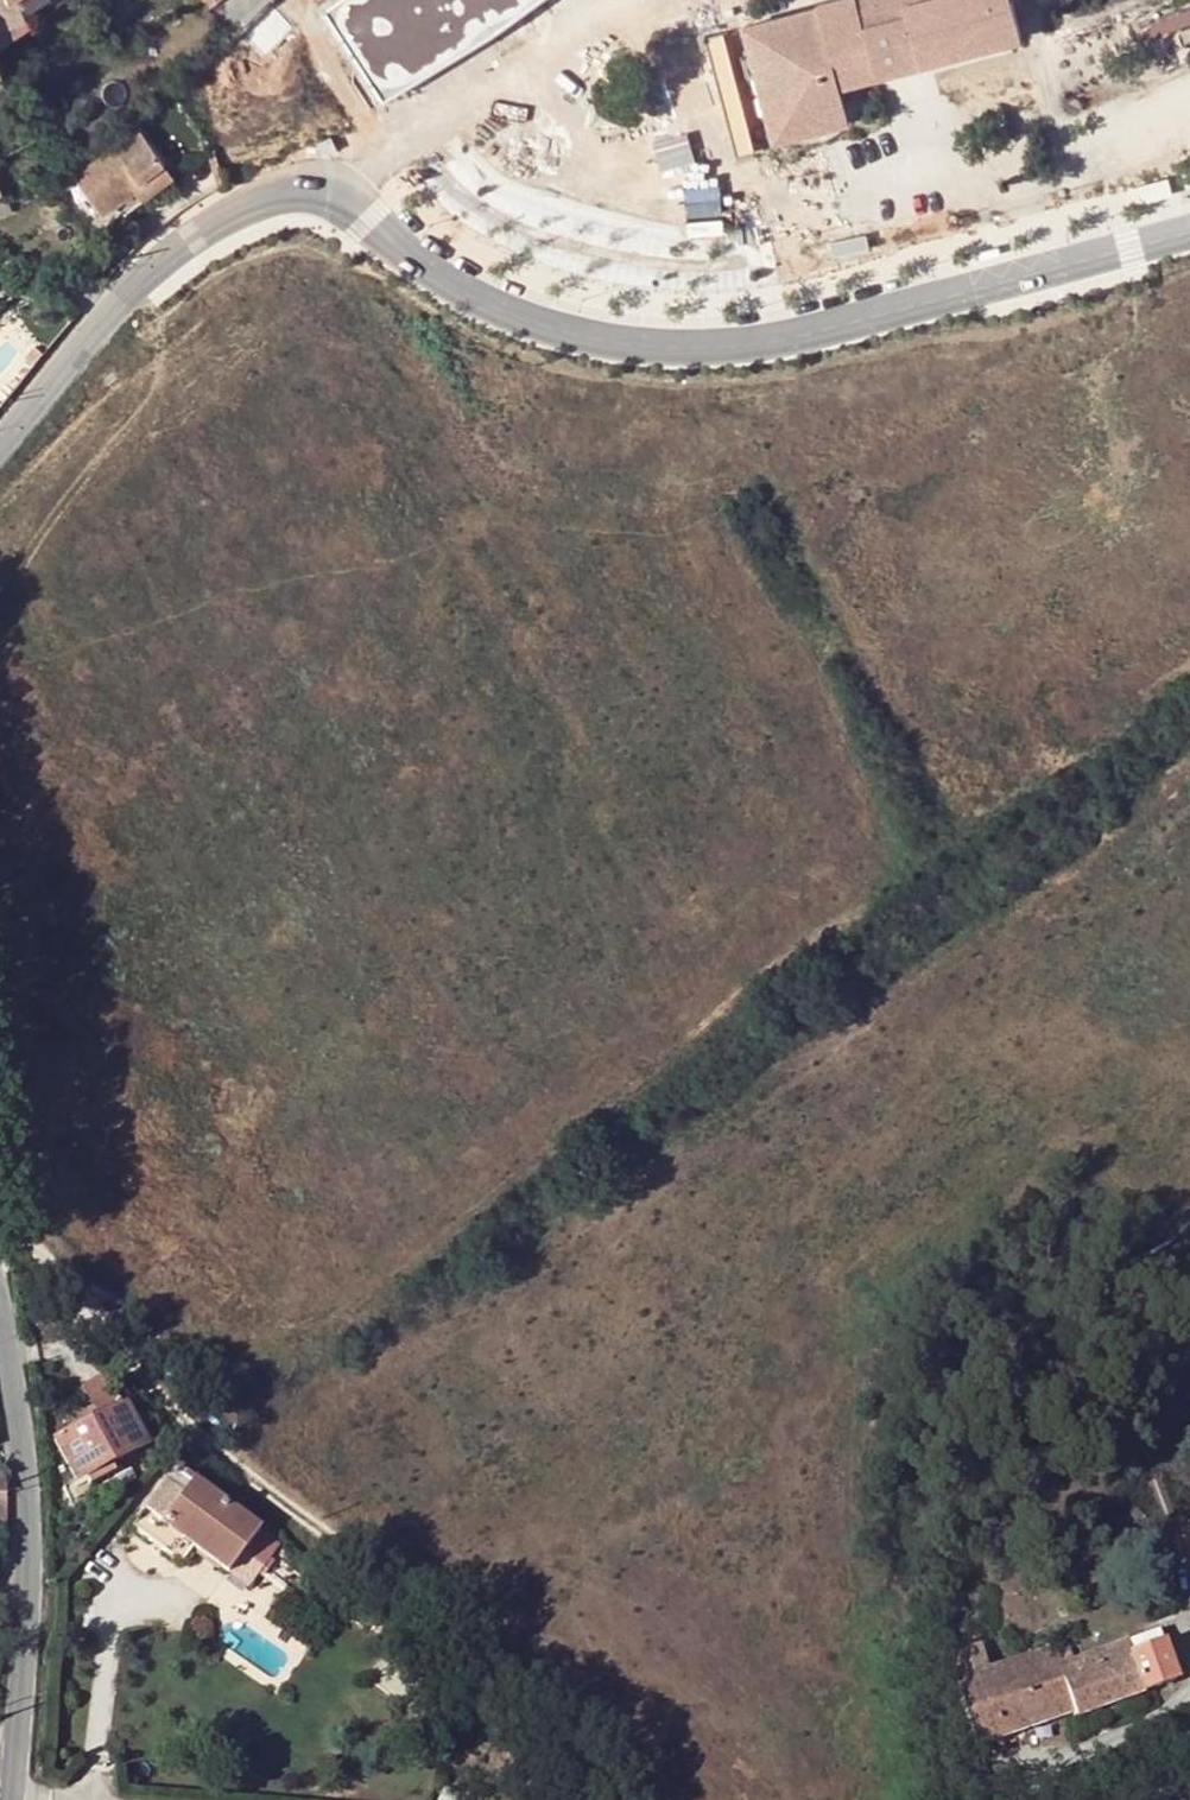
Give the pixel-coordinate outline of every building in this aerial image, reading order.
[(9,0),(3,0),(6,5),(0,7),(0,29),(26,16),(17,0),(9,0)] [(205,9),(218,0),(198,0),(205,9)] [(324,10),(383,97),(495,29),(535,0),(339,0),(324,10)] [(1009,0),(833,0),(813,5),(814,9),(740,28),(768,131),(842,111),(835,85),(1019,36),(1009,0)] [(32,26),(26,16),(0,29),(0,48),(32,26)] [(131,188),(163,165),(162,164),(148,144),(137,130),(73,177),(102,216),(133,192),(131,188)] [(148,144),(162,164),(182,151),(167,130),(148,144)] [(217,189),(224,186),(211,150),(206,152),(204,153),(217,189)] [(173,179),(163,165),(131,188),(133,192),(142,203),(173,179)] [(60,179),(51,184),(60,196),(73,187),(68,181),(60,179)] [(0,202),(0,216),(11,212),(7,199),(0,202)] [(1000,247),(979,254),(981,262),(1002,256),(1000,247)] [(93,1383),(108,1411),(123,1402),(109,1375),(93,1383)] [(123,1402),(108,1411),(50,1442),(75,1488),(62,1494),(68,1507),(92,1493),(89,1488),(86,1482),(111,1468),(150,1447),(125,1401),(123,1402)] [(193,1479),(176,1466),(132,1528),(180,1564),(191,1550),(159,1525),(193,1479)] [(111,1468),(86,1482),(89,1488),(115,1475),(111,1468)] [(281,1545),(193,1479),(159,1525),(191,1550),(225,1576),(242,1553),(263,1569),(281,1545)] [(245,1591),(263,1569),(242,1553),(225,1576),(245,1591)] [(1074,1715),(1177,1679),(1161,1628),(1123,1641),(1128,1656),(1088,1669),(1086,1664),(1075,1668),(1067,1644),(987,1672),(977,1644),(948,1655),(956,1679),(954,1680),(976,1744),(1071,1711),(1074,1715)] [(986,1791),(973,1799),(993,1799),(986,1791)]
